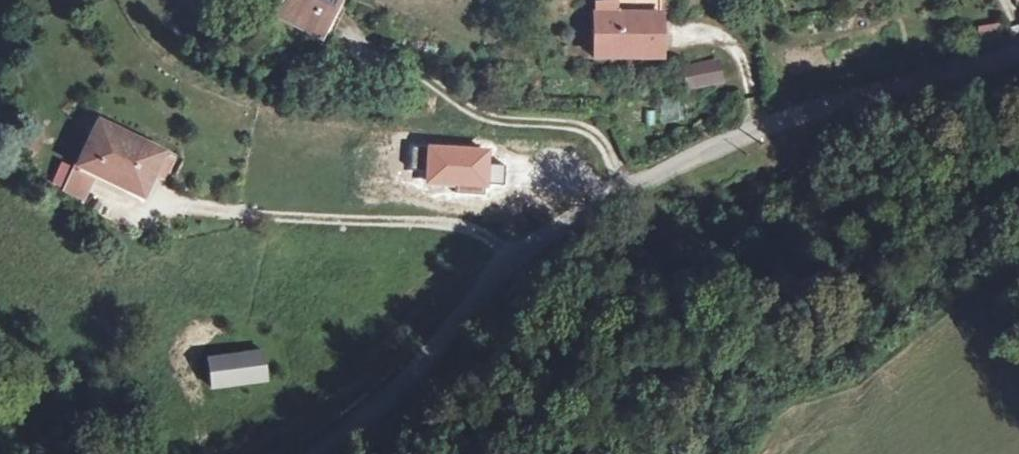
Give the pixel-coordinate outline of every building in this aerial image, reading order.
[(292,19),(302,0),(301,0),(290,0),(283,14),(292,19)] [(302,0),(292,19),(326,36),(345,0),(301,0),(302,0)] [(663,18),(664,0),(655,0),(619,5),(619,0),(600,0),(599,7),(599,16),(618,17),(663,18)] [(599,16),(598,16),(596,52),(623,53),(623,61),(663,62),(665,18),(663,18),(618,17),(599,16)] [(596,60),(623,61),(623,53),(596,52),(596,60)] [(687,72),(691,89),(721,83),(717,66),(687,72)] [(155,153),(92,120),(71,161),(134,193),(146,170),(155,153)] [(164,158),(155,153),(146,170),(155,175),(164,158)] [(83,174),(47,156),(41,167),(59,176),(55,184),(73,193),(83,174)] [(212,390),(267,382),(263,353),(207,361),(212,390)]
